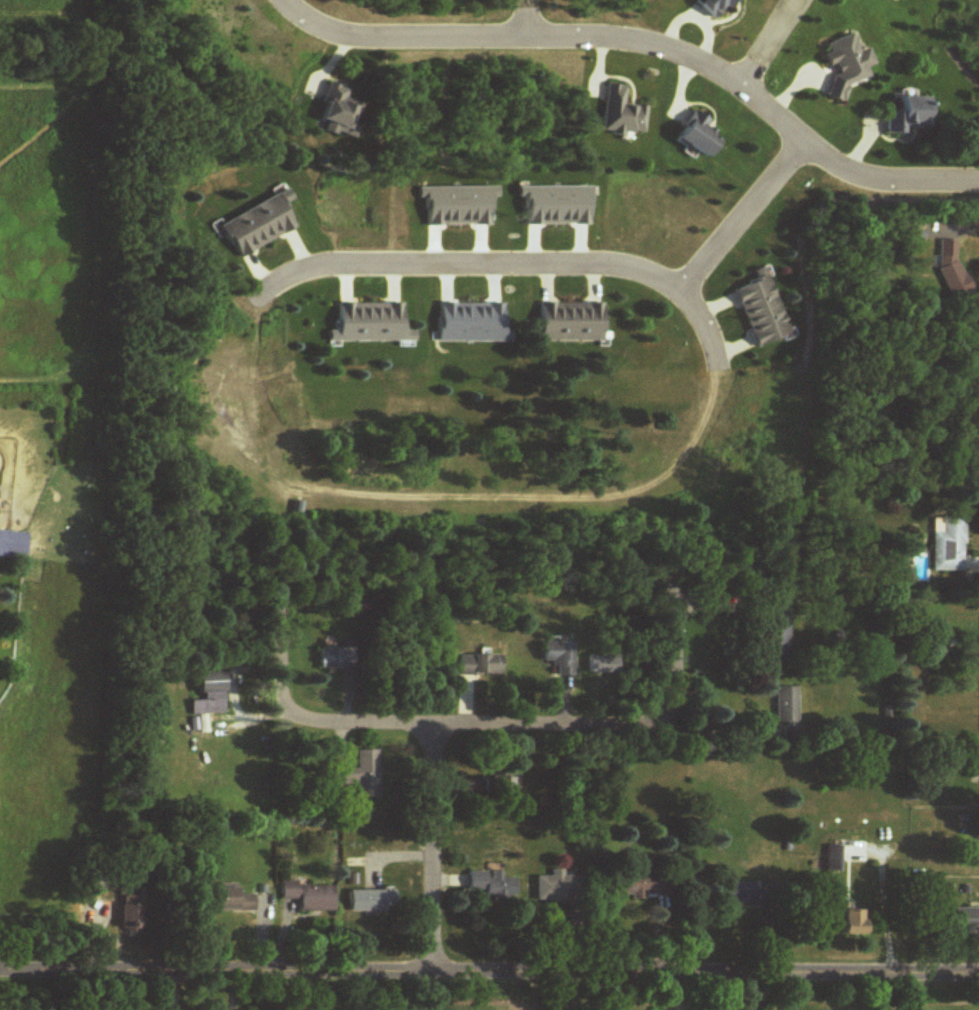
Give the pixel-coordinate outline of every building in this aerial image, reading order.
[(697,5),(713,22),(735,0),(702,0),(697,5)] [(833,102),(849,97),(846,88),(871,79),(867,68),(874,65),(869,49),(859,52),(853,36),(827,45),(830,54),(825,55),(829,68),(834,66),(837,76),(826,80),(833,102)] [(322,122),(326,123),(324,133),(356,139),(362,104),(345,101),(347,89),(328,86),(322,122)] [(646,107),(624,106),(625,87),(606,86),(603,133),(644,136),(646,107)] [(906,135),(906,130),(928,130),(928,98),(899,97),(898,110),(887,109),(887,135),(906,135)] [(675,140),(707,159),(720,139),(703,129),(708,120),(693,111),(675,140)] [(296,229),(284,205),(293,200),(288,191),(223,225),(240,258),(296,229)] [(765,268),(753,273),(757,283),(735,292),(758,349),(792,335),(765,268)] [(405,305),(342,304),(342,343),(415,343),(415,332),(404,332),(405,305)] [(541,304),(540,343),(602,343),(602,305),(541,304)] [(933,518),(933,573),(963,573),(964,519),(933,518)] [(23,561),(27,534),(0,531),(0,559),(23,561)] [(544,643),(544,662),(553,662),(553,677),(573,677),(573,643),(544,643)] [(352,649),(321,649),(321,669),(352,669),(352,649)] [(459,675),(500,675),(500,656),(459,656),(459,675)] [(225,672),(200,673),(200,701),(193,702),(193,715),(226,714),(225,672)] [(797,688),(776,688),(776,726),(797,726),(797,688)] [(379,750),(358,750),(359,766),(334,767),(334,784),(359,784),(360,799),(380,799),(379,750)] [(490,768),(490,797),(514,797),(514,768),(490,768)] [(843,872),(843,845),(827,845),(827,872),(843,872)] [(623,897),(666,898),(667,868),(624,867),(623,897)] [(485,898),(516,897),(515,878),(502,878),(502,871),(469,872),(469,891),(485,891),(485,898)] [(537,900),(581,900),(581,875),(560,876),(560,871),(552,871),(552,876),(536,876),(537,900)] [(334,885),(297,885),(297,880),(281,880),(281,899),(299,899),(299,911),(334,911),(334,885)] [(726,883),(727,903),(769,902),(768,882),(726,883)] [(206,911),(253,911),(253,894),(237,894),(237,886),(206,886),(206,911)] [(349,890),(349,911),(392,911),(392,890),(349,890)] [(140,895),(120,895),(120,933),(140,933),(140,895)] [(954,907),(954,933),(978,934),(978,908),(954,907)] [(843,934),(870,934),(870,908),(843,908),(843,934)]
